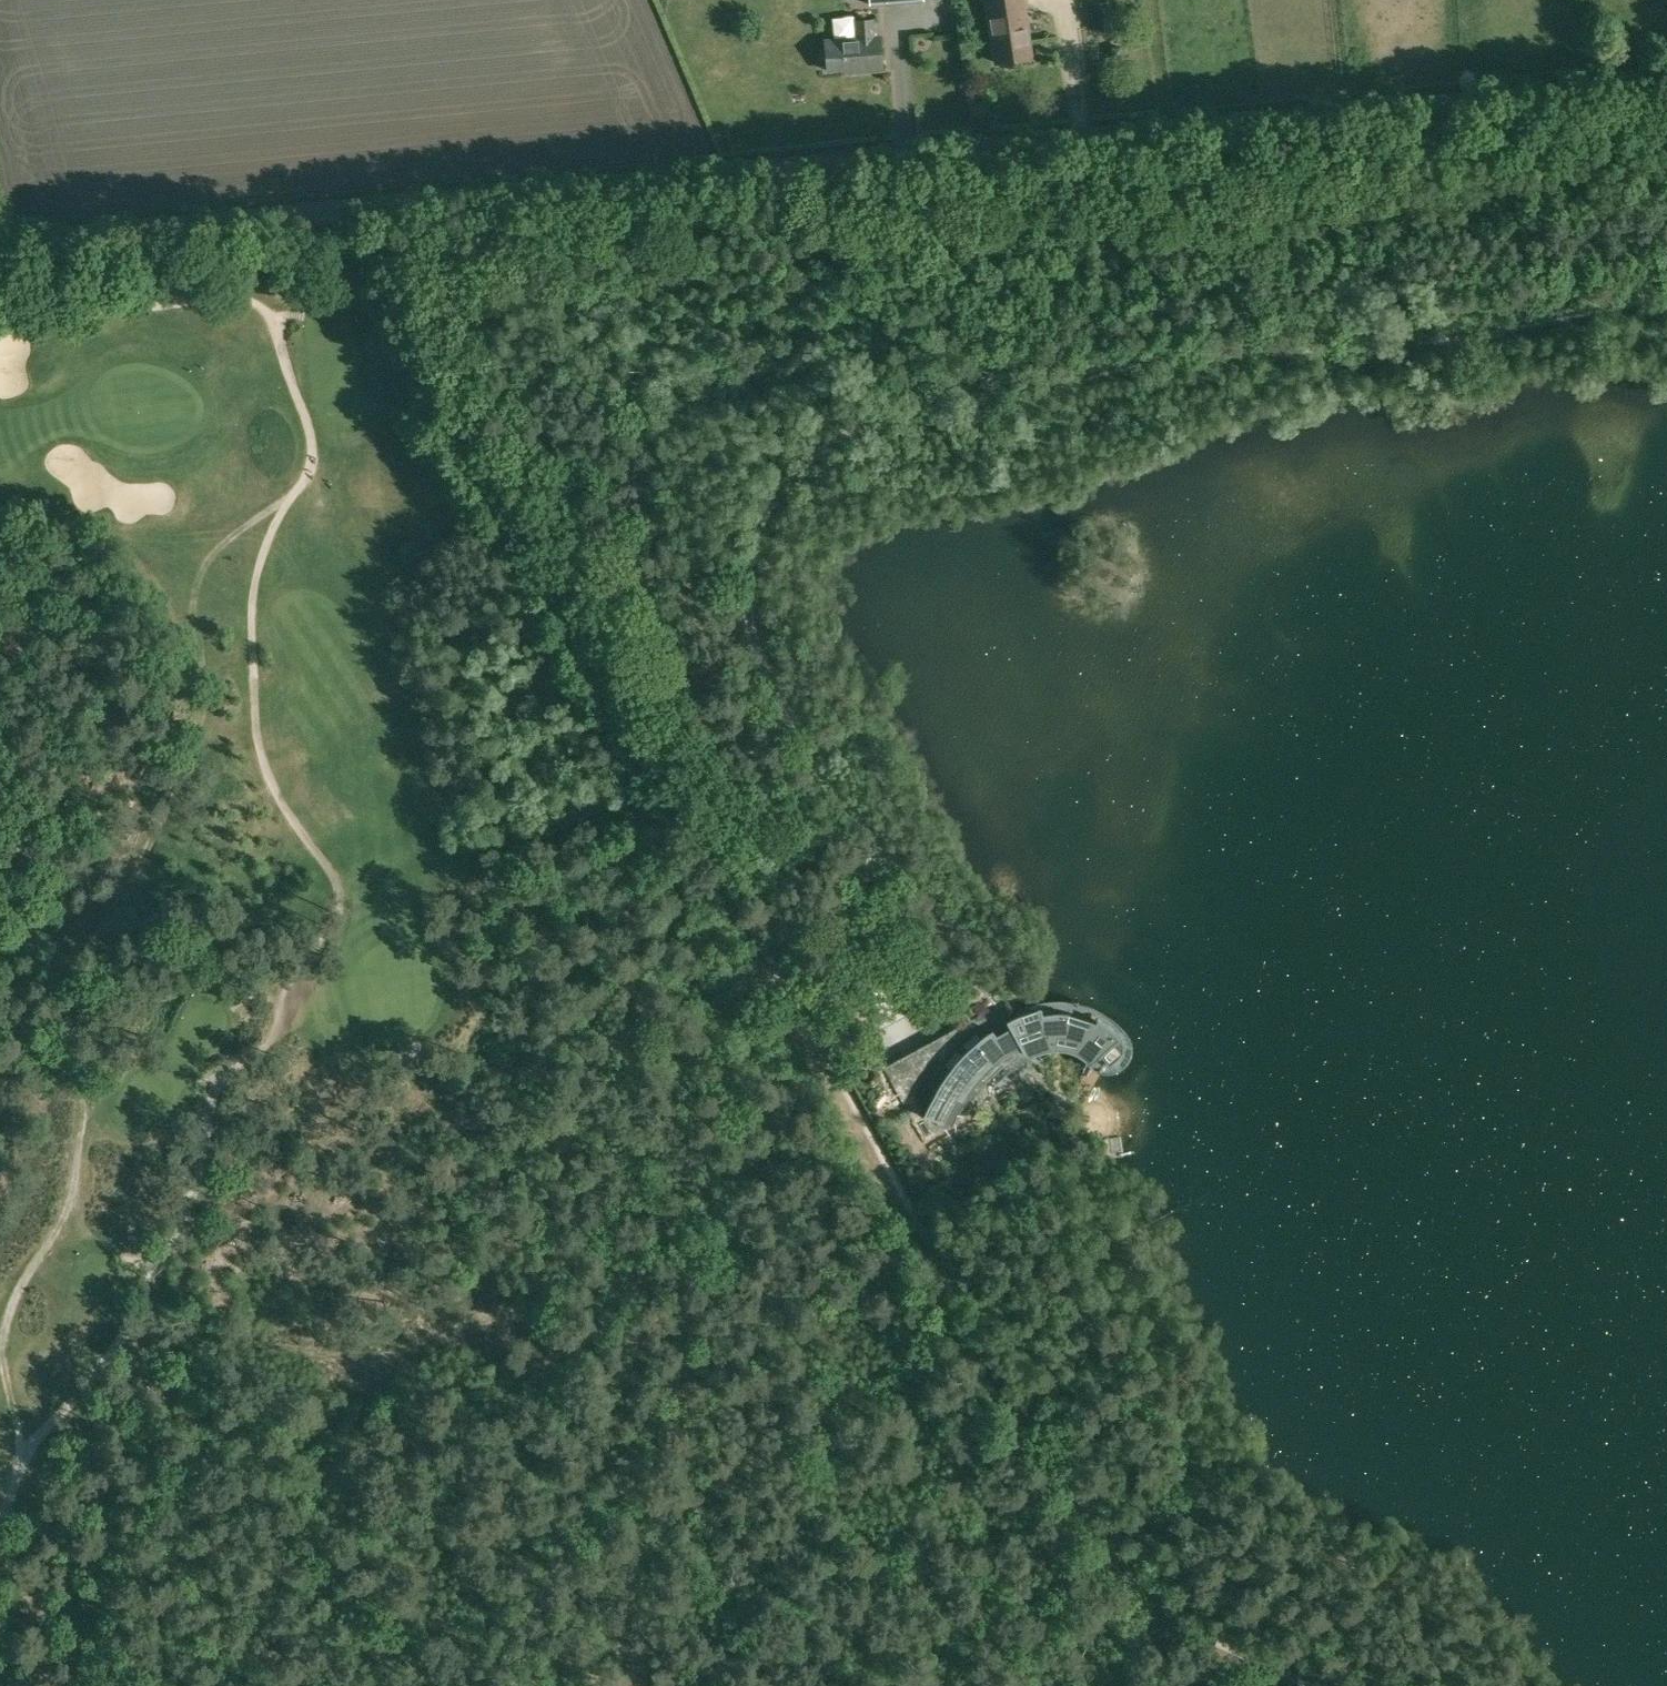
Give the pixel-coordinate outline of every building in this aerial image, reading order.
[(1022,0),(985,0),(995,62),(1031,56),(1022,0)] [(1111,30),(1110,17),(1091,19),(1093,32),(1111,30)] [(858,38),(826,41),(826,51),(821,51),(822,66),(827,66),(828,70),(855,68),(855,71),(882,69),(879,37),(873,37),(872,19),(856,21),(858,38)] [(1051,1047),(1050,1043),(1051,1043),(1056,1042),(1056,1047),(1061,1047),(1065,1047),(1069,1047),(1074,1049),(1078,1050),(1082,1052),(1083,1051),(1081,1049),(1084,1043),(1087,1044),(1100,1056),(1101,1057),(1106,1053),(1111,1060),(1114,1059),(1116,1058),(1119,1057),(1121,1055),(1123,1054),(1125,1052),(1126,1050),(1126,1048),(1126,1046),(1126,1044),(1126,1042),(1126,1041),(1124,1039),(1123,1038),(1120,1033),(1117,1031),(1116,1030),(1114,1028),(1113,1027),(1100,1019),(1099,1020),(1098,1022),(1093,1019),(1071,1013),(1064,1012),(1060,1012),(1056,1012),(1051,1013),(1046,1014),(1045,1014),(1044,1007),(1039,1008),(1025,1013),(1021,1015),(1016,1017),(1012,1019),(1004,1003),(887,1068),(927,1142),(1053,1073),(1045,1049),(1046,1048),(1049,1048),(1050,1047),(1051,1047)]
